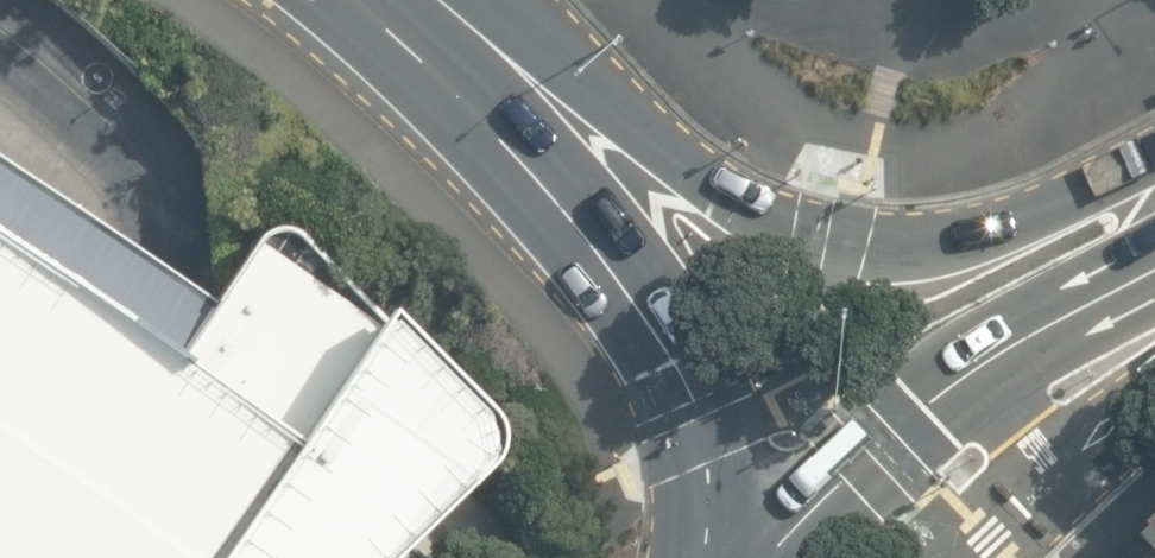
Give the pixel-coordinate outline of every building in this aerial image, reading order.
[(481,460),(482,439),(474,415),(290,229),(265,229),(214,306),(167,271),(0,157),(0,557),(385,557),(481,460)]
